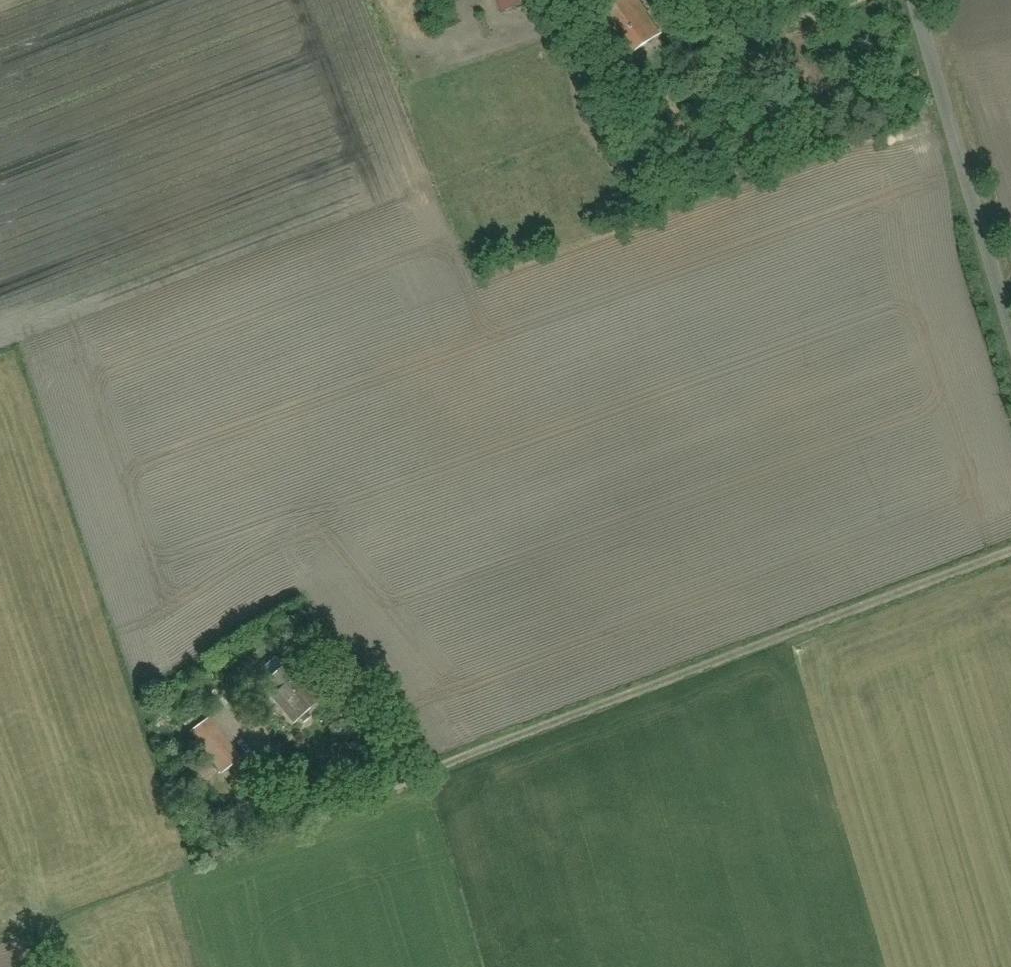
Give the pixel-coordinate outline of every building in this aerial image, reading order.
[(501,15),(536,0),(494,0),(501,15)] [(593,14),(636,75),(672,49),(638,0),(612,0),(593,14)] [(291,662),(259,693),(290,726),(323,695),(291,662)] [(216,718),(195,734),(227,774),(247,758),(216,718)]
